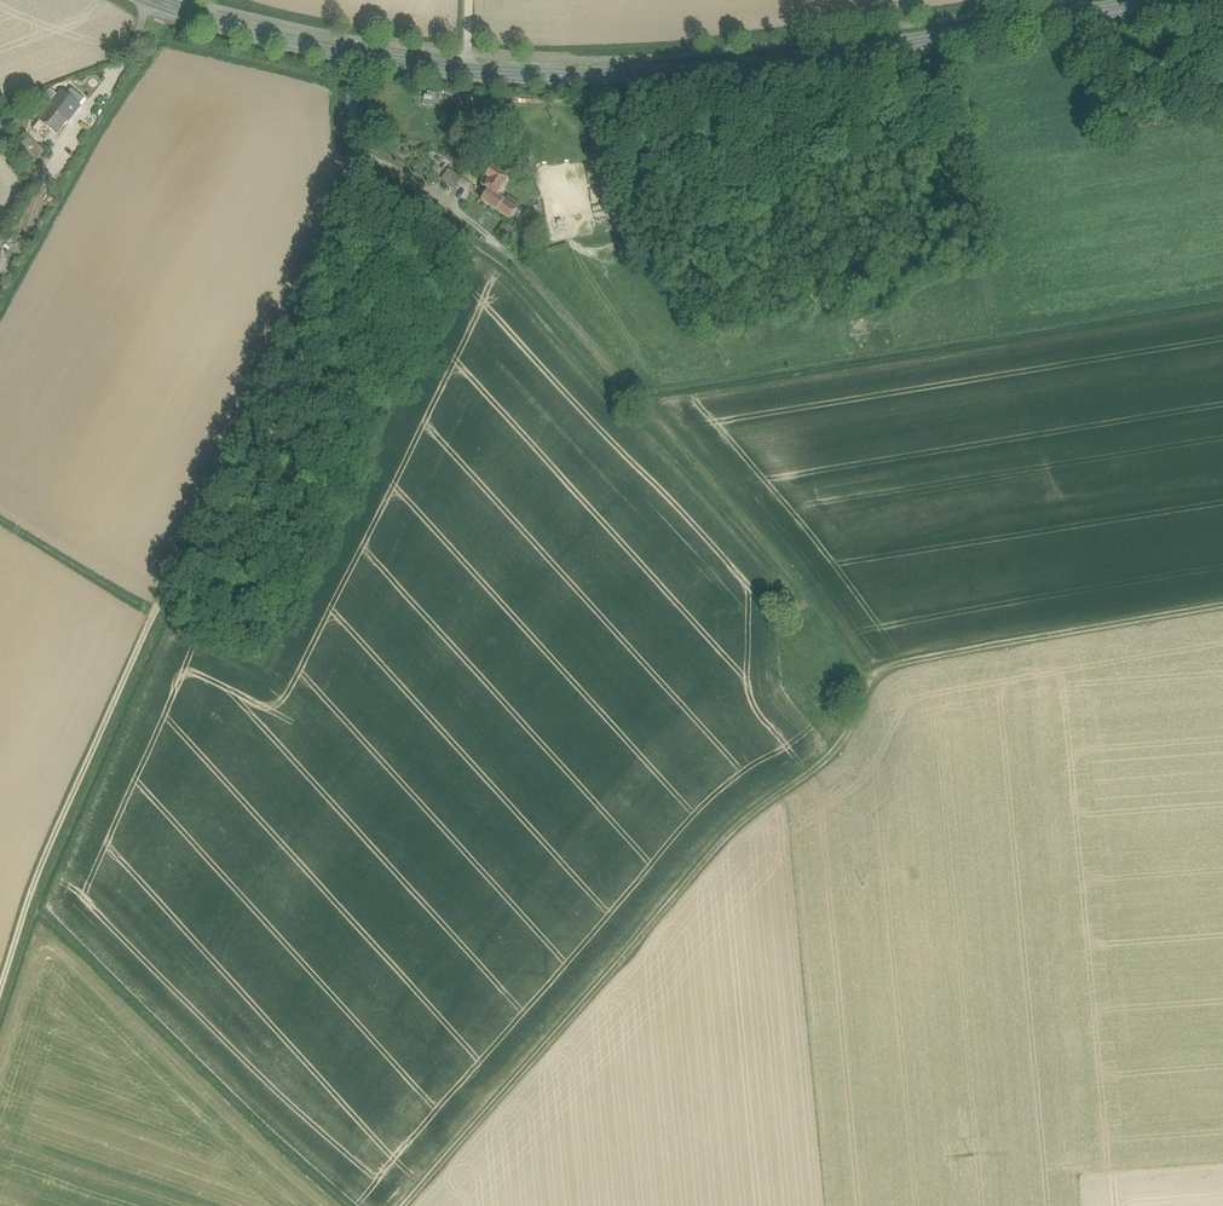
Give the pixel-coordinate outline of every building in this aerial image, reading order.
[(71,89),(66,96),(61,92),(49,107),(67,121),(79,106),(79,105),(84,99),(71,89)] [(67,121),(49,107),(39,120),(57,134),(67,121)] [(16,147),(30,159),(40,148),(27,135),(16,147)] [(509,180),(492,168),(481,186),(488,190),(481,201),(497,211),(504,200),(499,197),(509,180)] [(457,182),(446,172),(437,182),(448,191),(457,182)] [(507,195),(504,200),(497,211),(510,219),(520,203),(507,195)] [(514,229),(508,224),(500,237),(506,241),(514,229)] [(790,618),(796,613),(793,609),(787,614),(790,618)]
